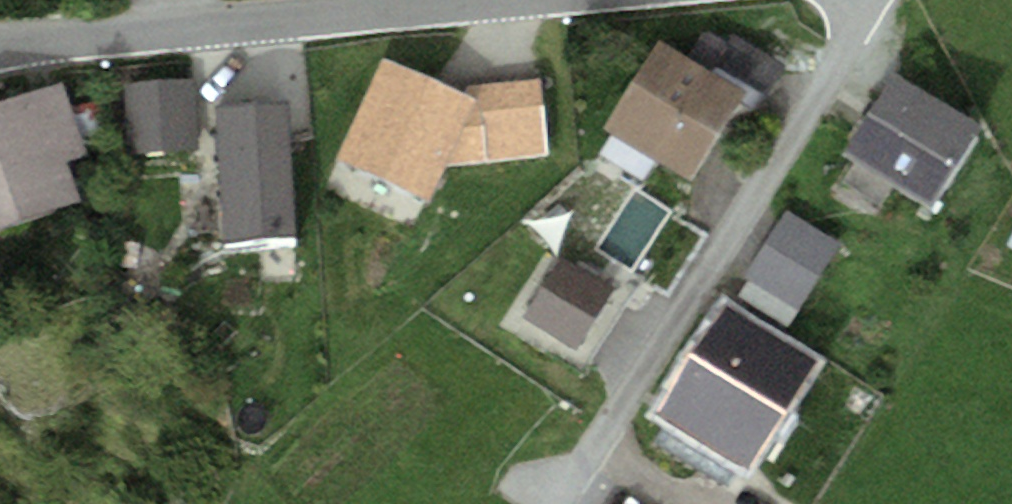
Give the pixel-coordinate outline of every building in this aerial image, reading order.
[(704,26),(688,53),(744,87),(765,99),(785,66),(729,32),(725,39),(704,26)] [(688,53),(660,35),(604,127),(687,179),(744,87),(688,53)] [(432,200),(445,167),(489,163),(479,99),(478,87),(463,92),(381,56),(338,163),(432,200)] [(979,123),(895,72),(846,151),(931,203),(979,123)] [(478,87),(479,99),(489,163),(549,154),(538,79),(478,87)] [(0,103),(0,229),(83,201),(69,159),(88,152),(64,81),(0,103)] [(190,84),(125,85),(127,157),(192,156),(190,84)] [(284,108),(214,111),(221,248),(291,244),(284,108)] [(839,242),(784,209),(743,277),(798,310),(839,242)] [(611,290),(557,260),(522,323),(576,354),(611,290)] [(814,363),(724,306),(642,434),(718,482),(733,459),(747,468),(814,363)]
